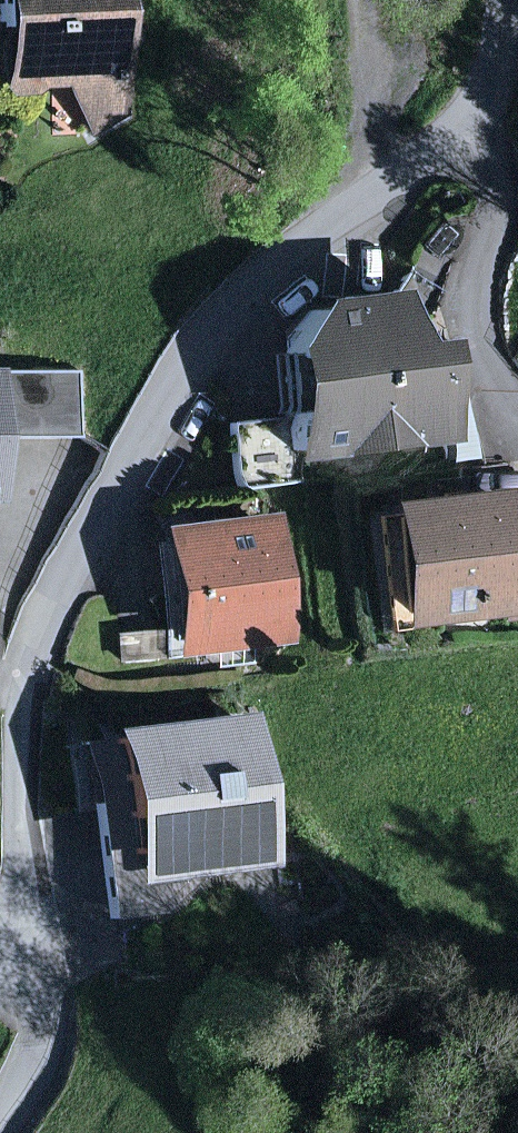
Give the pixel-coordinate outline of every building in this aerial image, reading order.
[(70,88),(97,132),(134,109),(126,87),(126,0),(0,0),(0,87),(70,88)] [(308,291),(268,345),(285,462),(469,435),(453,332),(428,335),(405,281),(308,291)] [(99,360),(4,360),(4,432),(98,432),(99,360)] [(517,610),(517,482),(380,494),(391,620),(517,610)] [(291,504),(156,515),(167,648),(302,636),(291,504)] [(262,708),(100,722),(114,878),(276,865),(262,708)]
